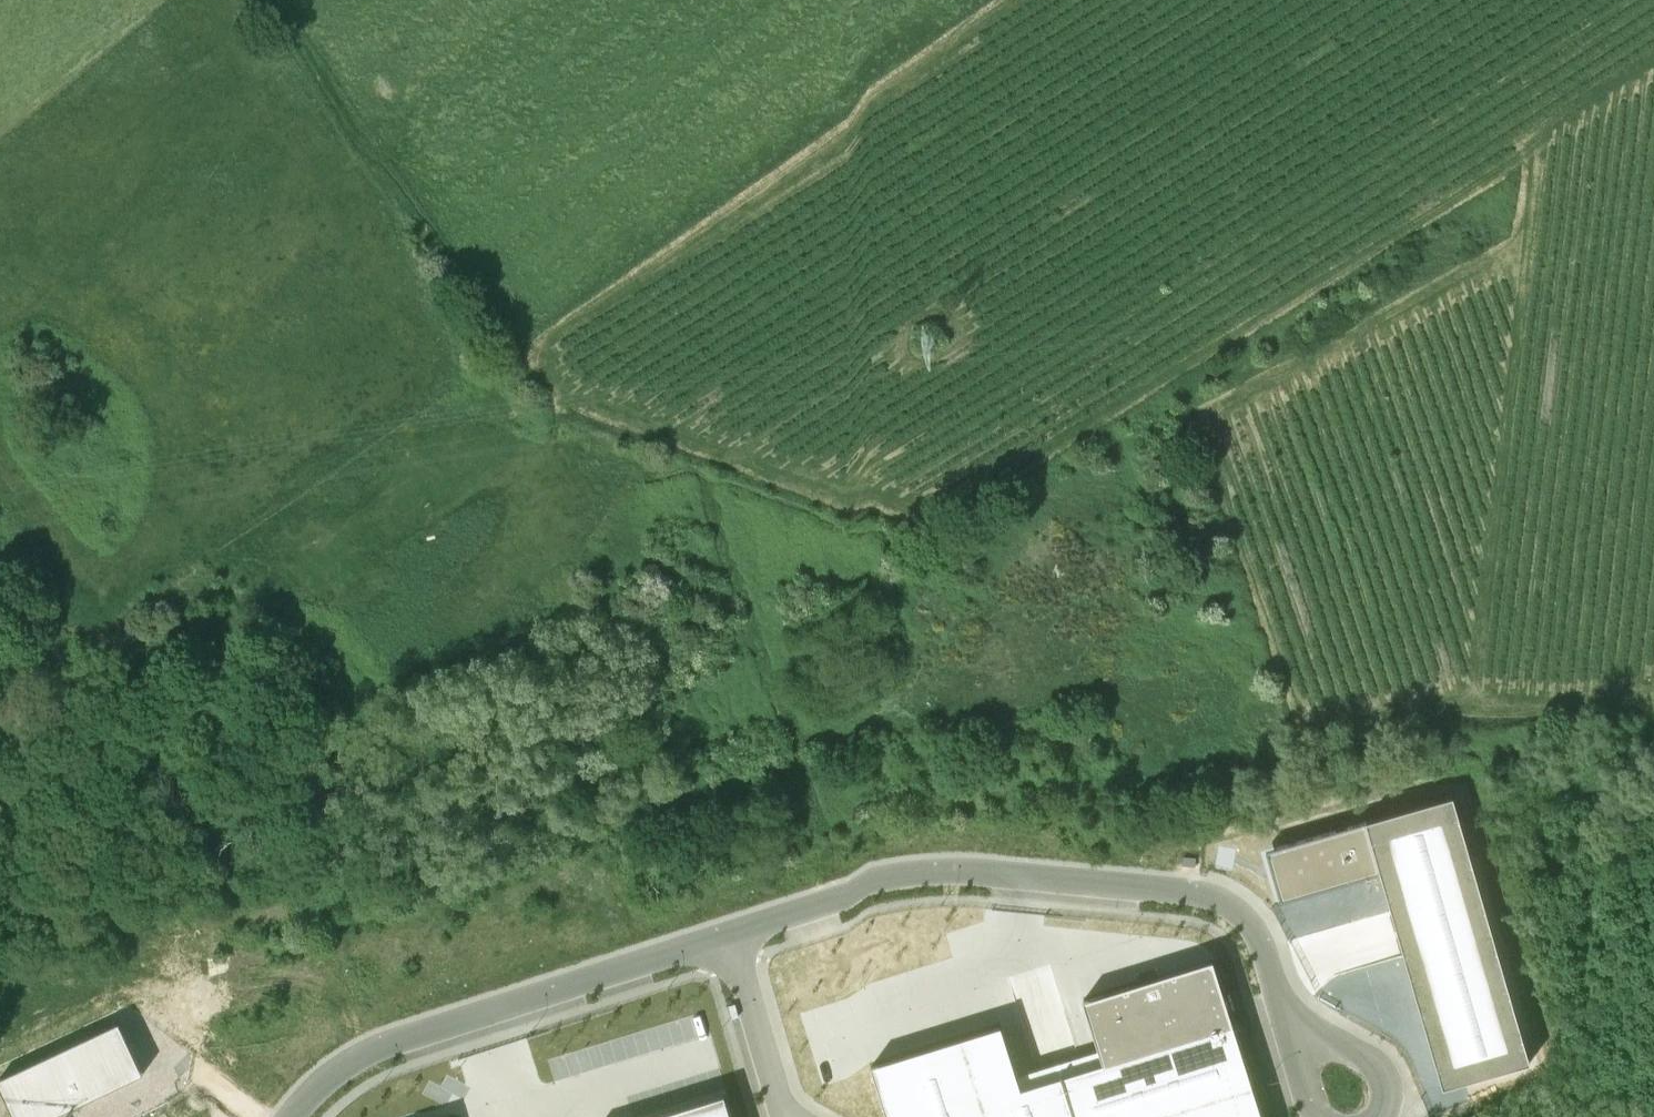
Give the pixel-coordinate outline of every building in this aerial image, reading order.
[(1452,798),(1265,852),(1280,904),(1380,874),(1443,1090),(1530,1065),(1452,798)] [(871,1067),(886,1116),(1261,1116),(1213,961),(1083,1001),(1102,1065),(1020,1090),(1001,1027),(871,1067)] [(0,1102),(0,1116),(37,1116),(146,1066),(122,1015),(0,1072),(12,1097),(0,1102)] [(726,1086),(627,1116),(735,1116),(726,1086)]
